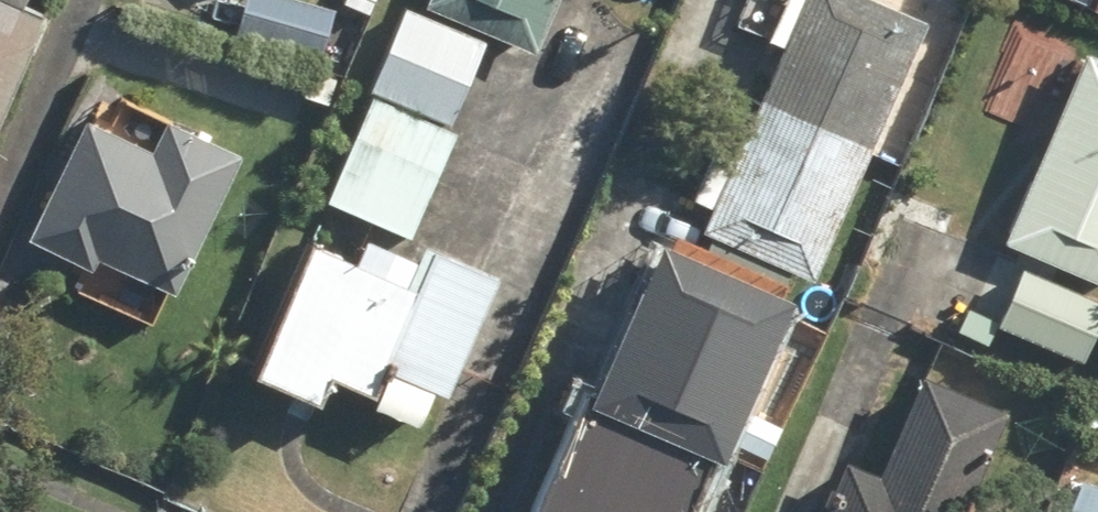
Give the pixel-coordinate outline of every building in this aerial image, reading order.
[(49,21),(25,11),(30,0),(0,0),(0,137),(49,21)] [(315,0),(244,0),(233,36),(323,64),(340,8),(315,0)] [(559,0),(432,0),(431,2),(540,47),(559,0)] [(704,205),(716,210),(707,231),(823,280),(930,22),(877,0),(790,0),(789,1),(788,0),(752,0),(742,23),(774,37),(786,42),(741,148),(730,143),(718,138),(692,200),(704,205)] [(488,39),(407,10),(376,95),(457,125),(488,39)] [(1085,52),(1008,243),(1097,279),(1097,58),(1085,52)] [(456,136),(375,101),(331,201),(412,236),(456,136)] [(96,269),(101,258),(179,291),(238,151),(164,119),(154,143),(81,112),(31,228),(26,240),(96,269)] [(371,235),(360,259),(326,243),(265,376),(324,404),(336,376),(374,394),(424,288),(413,283),(424,259),(371,235)] [(717,461),(731,466),(804,296),(666,237),(593,407),(582,403),(535,511),(696,511),(717,461)] [(1001,328),(1087,363),(1097,335),(1097,302),(1023,272),(1001,328)] [(1006,411),(930,381),(895,471),(881,480),(870,472),(869,472),(868,471),(867,470),(866,469),(865,469),(864,468),(862,468),(861,467),(860,467),(859,467),(857,467),(856,467),(855,467),(853,467),(852,467),(851,467),(849,468),(848,468),(847,469),(846,469),(845,470),(844,471),(843,472),(842,472),(841,473),(840,474),(839,475),(839,476),(838,478),(837,479),(837,480),(836,481),(836,482),(836,484),(836,485),(837,498),(831,511),(967,511),(1006,411)] [(1065,467),(1046,511),(1097,511),(1097,482),(1065,467)]
